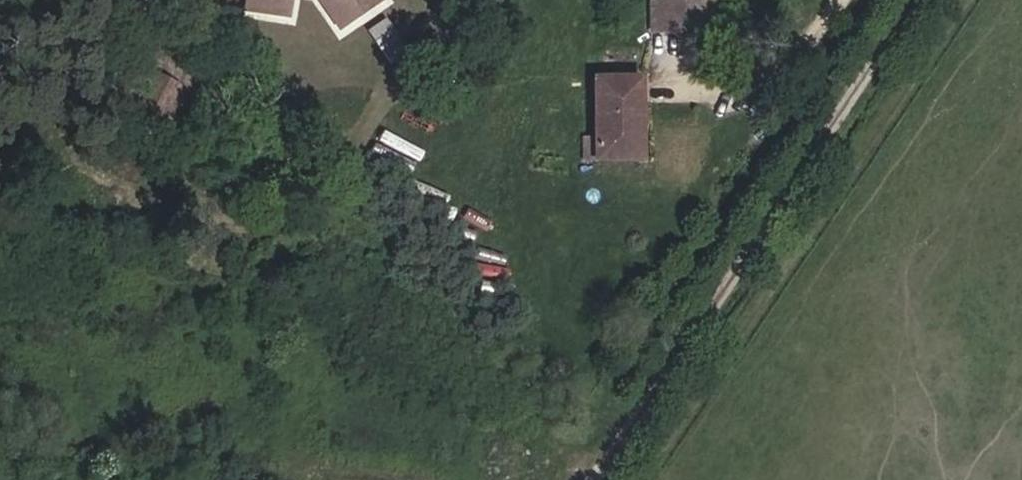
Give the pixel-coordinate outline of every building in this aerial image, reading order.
[(248,11),(290,18),(293,0),(250,0),(248,11)] [(382,0),(320,0),(341,30),(383,1),(382,0)] [(703,0),(664,0),(664,3),(665,32),(703,32),(703,0)] [(665,32),(664,3),(652,3),(652,32),(665,32)] [(397,41),(399,40),(386,21),(369,32),(382,52),(383,51),(397,41)] [(391,64),(406,54),(397,41),(383,51),(391,64)] [(168,113),(183,86),(157,73),(142,100),(168,113)] [(643,160),(642,79),(595,80),(596,139),(596,161),(643,160)] [(153,140),(168,113),(142,100),(128,127),(153,140)] [(596,161),(596,139),(584,140),(585,161),(596,161)]
